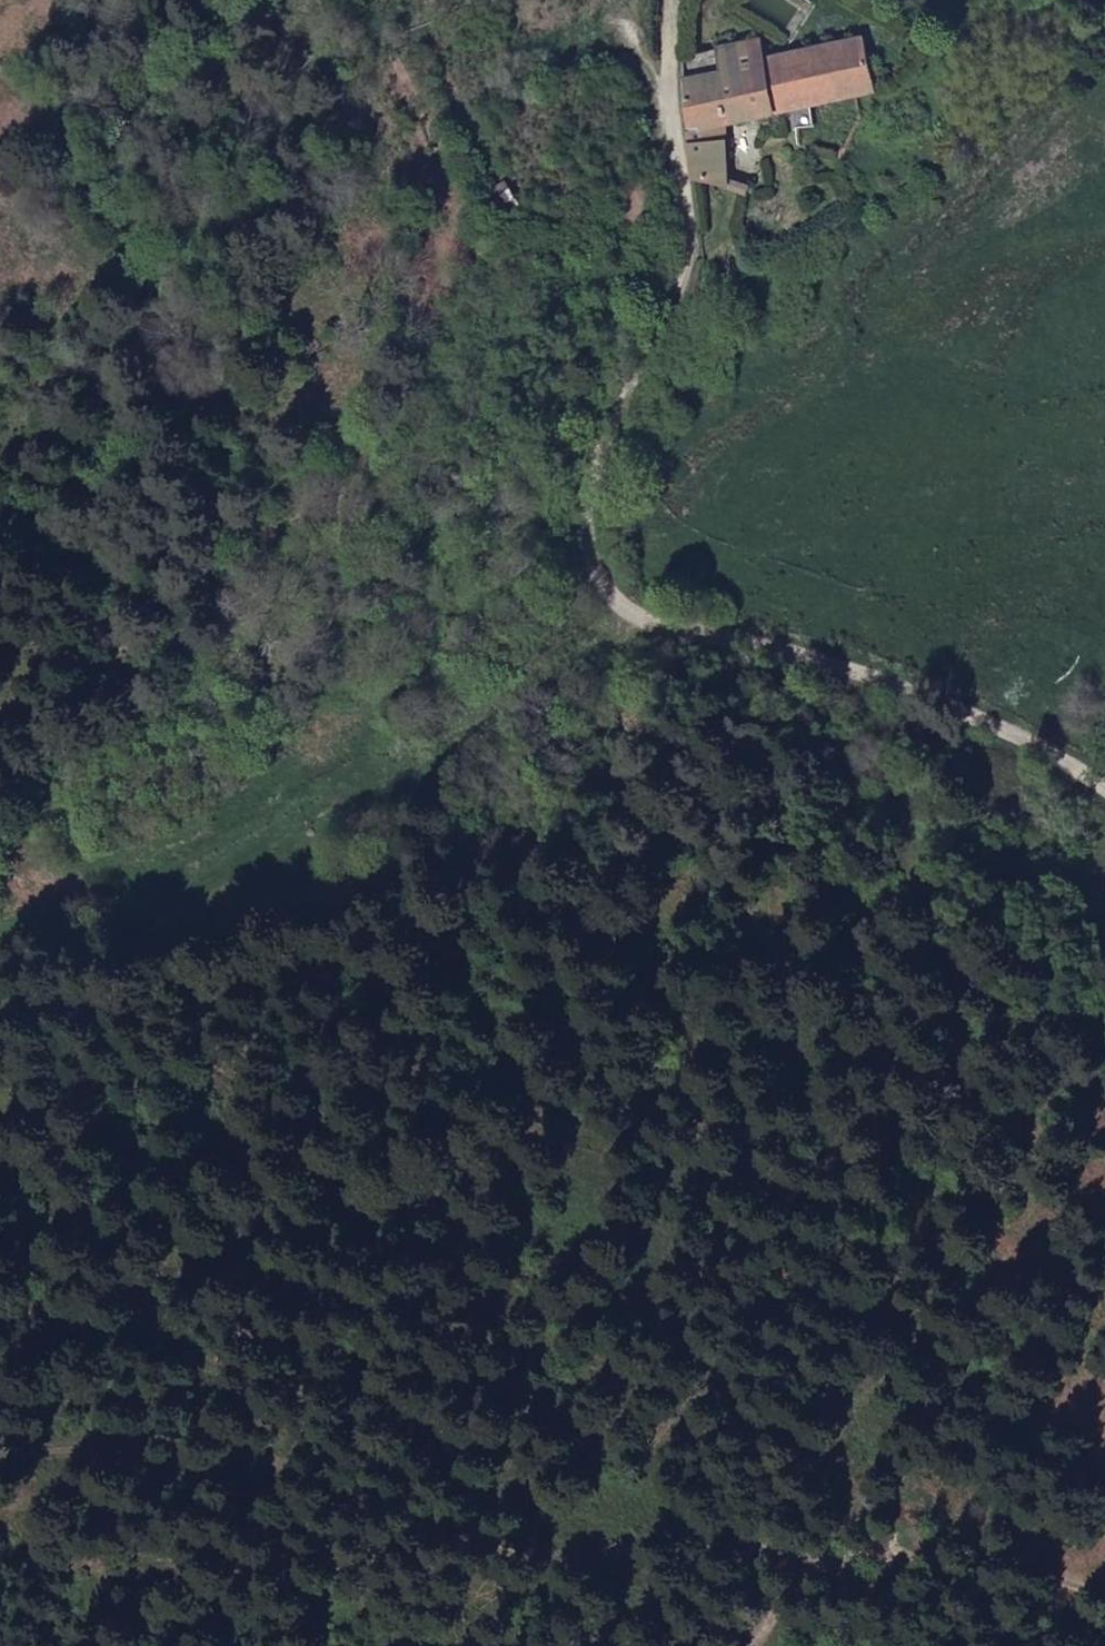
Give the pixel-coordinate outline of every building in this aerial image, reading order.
[(757,42),(685,59),(697,176),(728,184),(723,120),(878,88),(868,39),(762,60),(757,42)]
